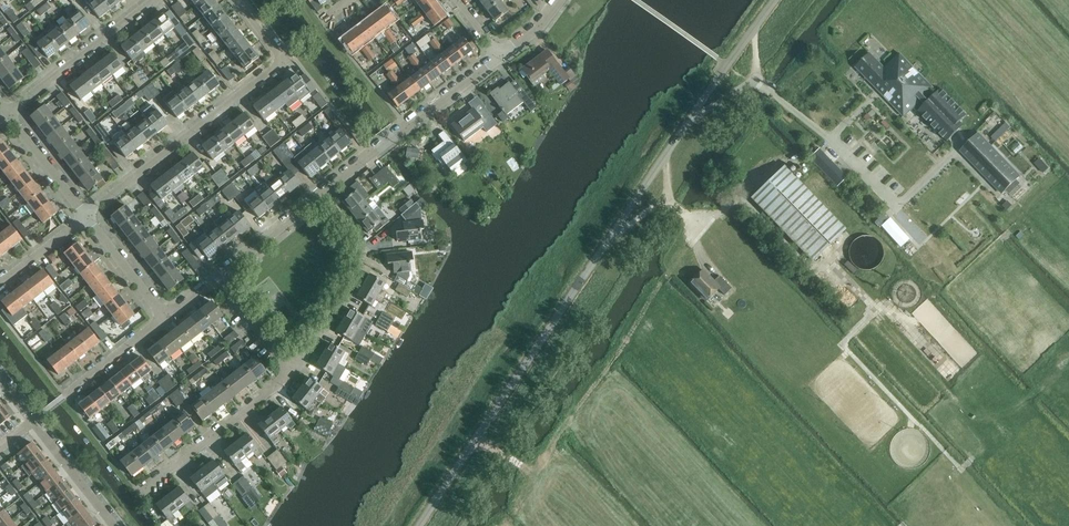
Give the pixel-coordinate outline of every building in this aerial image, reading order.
[(102,0),(94,0),(88,4),(99,18),(110,10),(102,0)] [(110,10),(113,11),(116,8),(116,5),(121,2),(119,0),(102,0),(110,10)] [(203,16),(218,5),(214,0),(202,0),(195,5),(203,16)] [(426,15),(439,5),(434,0),(423,0),(418,4),(426,15)] [(487,10),(500,1),(499,0),(479,0),(487,10)] [(180,17),(185,13),(187,12),(178,1),(172,7),(180,17)] [(500,1),(487,10),(495,21),(508,11),(500,1)] [(47,3),(42,7),(46,12),(51,8),(47,3)] [(203,16),(212,27),(226,16),(218,5),(203,16)] [(439,5),(426,15),(434,26),(447,16),(439,5)] [(46,12),(42,7),(37,11),(41,16),(46,12)] [(74,15),(69,19),(80,33),(91,25),(77,7),(71,12),(74,15)] [(386,7),(375,15),(384,28),(395,20),(386,7)] [(5,13),(14,23),(19,19),(11,9),(5,13)] [(164,13),(153,22),(164,36),(175,27),(164,13)] [(185,13),(180,17),(184,23),(189,19),(185,13)] [(420,14),(415,18),(419,23),(424,19),(420,14)] [(375,15),(364,23),(374,36),(384,28),(375,15)] [(212,27),(220,37),(234,26),(226,16),(212,27)] [(419,23),(415,18),(410,22),(413,27),(419,23)] [(69,19),(58,28),(69,42),(80,33),(69,19)] [(443,22),(448,29),(453,25),(448,19),(443,22)] [(153,22),(142,30),(153,44),(164,36),(153,22)] [(16,27),(24,37),(29,33),(21,23),(16,27)] [(364,23),(353,31),(363,44),(374,36),(364,23)] [(220,37),(228,48),(242,37),(234,26),(220,37)] [(7,30),(12,36),(16,33),(11,27),(7,30)] [(58,28),(48,36),(59,50),(69,42),(58,28)] [(192,33),(196,39),(201,35),(197,29),(192,33)] [(142,30),(132,38),(143,52),(153,44),(142,30)] [(383,34),(387,39),(392,35),(388,30),(383,34)] [(363,44),(353,31),(342,40),(352,52),(363,44)] [(16,33),(12,36),(17,42),(21,39),(16,33)] [(181,37),(189,48),(195,44),(186,33),(181,37)] [(201,35),(196,39),(200,44),(205,40),(201,35)] [(392,35),(387,39),(391,44),(396,40),(392,35)] [(59,50),(48,36),(37,44),(34,40),(28,45),(39,58),(44,54),(48,58),(59,50)] [(228,48),(236,58),(251,47),(242,37),(228,48)] [(143,52),(132,38),(121,46),(134,63),(138,60),(139,61),(146,56),(143,52)] [(430,42),(433,47),(439,43),(435,38),(430,42)] [(463,38),(452,46),(462,59),(473,50),(463,38)] [(439,43),(433,47),(437,52),(442,48),(439,43)] [(362,50),(366,55),(371,51),(367,46),(362,50)] [(452,46),(442,54),(451,67),(462,59),(452,46)] [(192,51),(200,62),(206,58),(197,47),(192,51)] [(251,47),(236,58),(245,69),(259,58),(251,47)] [(22,52),(27,59),(32,54),(27,48),(22,52)] [(176,50),(165,58),(169,64),(180,55),(176,50)] [(208,54),(213,60),(218,56),(214,50),(208,54)] [(521,69),(531,82),(549,69),(560,84),(568,78),(547,50),(521,69)] [(371,51),(366,55),(370,60),(375,56),(371,51)] [(112,53),(101,61),(112,75),(123,67),(112,53)] [(856,68),(877,89),(878,88),(882,91),(881,93),(904,116),(920,100),(924,104),(918,111),(947,141),(964,125),(960,121),(967,115),(941,88),(929,101),(924,96),(933,88),(900,53),(885,68),(871,54),(870,53),(856,67),(856,68)] [(32,54),(27,59),(35,69),(41,65),(32,54)] [(408,58),(412,63),(417,60),(413,54),(408,58)] [(442,54),(431,62),(440,75),(451,67),(442,54)] [(218,56),(213,60),(217,65),(222,61),(218,56)] [(1,79),(15,67),(7,57),(0,62),(0,78),(1,79)] [(169,64),(165,58),(160,62),(164,67),(169,64)] [(392,59),(383,66),(389,73),(392,70),(398,66),(392,59)] [(417,60),(412,63),(416,69),(421,65),(417,60)] [(101,61),(91,70),(102,84),(112,75),(101,61)] [(431,62),(420,70),(430,83),(440,75),(431,62)] [(177,63),(172,67),(176,72),(181,68),(177,63)] [(221,70),(229,81),(234,77),(226,66),(221,70)] [(15,67),(1,79),(9,89),(24,78),(15,67)] [(176,72),(172,67),(167,71),(171,76),(176,72)] [(203,75),(198,79),(209,93),(220,85),(209,71),(206,67),(201,71),(203,75)] [(384,67),(375,73),(379,78),(387,71),(384,67)] [(141,69),(135,73),(143,84),(149,79),(141,69)] [(91,70),(81,78),(91,92),(102,84),(91,70)] [(387,74),(391,80),(396,76),(392,70),(389,73),(387,74)] [(420,70),(409,78),(419,91),(430,83),(420,70)] [(143,84),(135,73),(130,77),(138,88),(143,84)] [(296,73),(285,81),(300,101),(316,88),(305,74),(300,78),(296,73)] [(396,76),(391,80),(395,85),(400,81),(396,76)] [(91,92),(81,78),(70,86),(81,100),(91,92)] [(409,78),(398,87),(408,99),(419,91),(409,78)] [(198,79),(187,87),(198,101),(209,93),(198,79)] [(285,81),(274,90),(285,104),(288,108),(299,100),(300,101),(285,81)] [(489,93),(506,115),(523,102),(530,112),(536,107),(524,91),(518,94),(509,82),(499,89),(498,87),(489,93)] [(151,83),(146,87),(154,98),(160,93),(151,83)] [(154,98),(146,87),(141,91),(149,101),(154,98)] [(187,87),(177,95),(188,109),(198,101),(187,87)] [(408,99),(398,87),(388,95),(397,107),(408,99)] [(274,90),(264,98),(275,112),(285,104),(274,90)] [(177,95),(173,91),(163,99),(177,118),(188,109),(177,95)] [(70,103),(62,92),(56,96),(65,107),(70,103)] [(313,97),(321,108),(327,104),(319,93),(313,97)] [(119,94),(113,98),(118,104),(123,99),(119,94)] [(118,104),(113,98),(108,102),(112,108),(118,104)] [(275,112),(264,98),(253,106),(264,120),(275,112)] [(126,103),(120,107),(124,112),(130,108),(126,103)] [(294,111),(298,117),(308,109),(303,104),(294,111)] [(482,104),(475,110),(474,108),(452,125),(462,138),(480,124),(484,129),(495,121),(482,104)] [(30,117),(39,127),(53,116),(45,105),(30,117)] [(70,110),(75,116),(78,113),(74,107),(70,110)] [(124,112),(120,107),(115,111),(119,116),(124,112)] [(324,111),(332,122),(338,118),(329,107),(324,111)] [(84,113),(92,124),(97,119),(89,109),(84,113)] [(157,110),(146,119),(157,133),(168,124),(157,110)] [(78,113),(75,116),(79,123),(83,120),(78,113)] [(244,113),(234,121),(245,135),(255,127),(244,113)] [(302,114),(297,118),(301,124),(306,120),(302,114)] [(39,127),(47,138),(61,126),(53,116),(39,127)] [(301,124),(297,118),(292,123),(296,128),(301,124)] [(146,119),(136,127),(147,141),(157,133),(146,119)] [(234,121),(223,129),(234,143),(245,135),(234,121)] [(1007,121),(996,131),(1001,136),(1012,126),(1007,121)] [(136,149),(125,135),(121,130),(111,138),(100,123),(95,127),(103,137),(102,138),(107,145),(113,141),(126,158),(136,149)] [(309,123),(304,127),(308,132),(313,128),(309,123)] [(335,125),(325,133),(329,138),(341,152),(351,143),(340,129),(339,130),(335,125)] [(47,138),(55,149),(70,137),(61,126),(47,138)] [(136,127),(125,135),(136,149),(147,141),(136,127)] [(308,132),(304,127),(298,131),(302,137),(308,132)] [(86,131),(91,137),(95,134),(90,128),(86,131)] [(223,129),(213,138),(223,152),(234,143),(223,129)] [(273,129),(267,133),(276,143),(281,139),(273,129)] [(432,151),(439,160),(441,158),(452,173),(467,161),(444,131),(438,135),(444,142),(432,151)] [(276,143),(267,133),(262,137),(270,148),(276,143)] [(95,134),(91,137),(96,144),(100,141),(95,134)] [(1020,176),(979,134),(961,151),(1002,193),(1006,189),(1010,193),(1019,183),(1016,180),(1020,176)] [(55,149),(63,159),(78,148),(70,137),(55,149)] [(223,152),(213,138),(202,146),(213,160),(223,152)] [(329,138),(319,146),(330,160),(341,152),(329,138)] [(9,150),(1,140),(0,140),(0,157),(9,150)] [(284,143),(278,147),(287,157),(292,153),(284,143)] [(319,146),(308,155),(320,168),(330,160),(319,146)] [(287,157),(278,147),(273,151),(281,161),(287,157)] [(63,159),(72,170),(86,158),(78,148),(63,159)] [(811,157),(837,185),(848,176),(821,148),(811,157)] [(101,153),(106,160),(111,155),(106,149),(101,153)] [(3,172),(17,161),(9,150),(0,157),(0,168),(3,172)] [(193,153),(183,161),(194,175),(204,167),(193,153)] [(251,154),(246,158),(250,164),(255,159),(251,154)] [(111,155),(106,160),(114,170),(120,166),(111,155)] [(320,168),(308,155),(298,163),(309,177),(320,168)] [(72,170),(80,180),(94,169),(86,158),(72,170)] [(250,164),(246,158),(241,162),(245,168),(250,164)] [(3,172),(11,182),(25,171),(17,161),(3,172)] [(183,161),(172,169),(183,183),(194,175),(183,161)] [(258,163),(252,167),(257,172),(262,168),(258,163)] [(380,171),(389,182),(393,187),(398,182),(394,177),(386,166),(380,171)] [(751,197),(813,261),(845,229),(783,166),(751,197)] [(257,172),(252,167),(247,171),(251,176),(257,172)] [(94,169),(80,180),(88,191),(103,179),(94,169)] [(172,169),(161,178),(172,192),(183,183),(172,169)] [(221,169),(216,173),(224,183),(229,179),(221,169)] [(289,170),(279,179),(290,192),(300,184),(289,170)] [(11,182),(19,193),(33,181),(25,171),(11,182)] [(383,186),(389,182),(380,171),(375,175),(383,186)] [(224,183),(216,173),(211,177),(219,187),(224,183)] [(172,192),(161,178),(151,186),(155,191),(150,195),(159,206),(164,202),(162,200),(172,192)] [(279,179),(268,187),(280,201),(290,192),(279,179)] [(19,193),(27,203),(41,192),(33,181),(19,193)] [(342,202),(351,212),(370,197),(357,181),(343,192),(347,198),(342,202)] [(232,183),(227,187),(235,197),(240,193),(232,183)] [(235,197),(227,187),(222,191),(230,201),(235,197)] [(268,187),(258,196),(269,209),(280,201),(268,187)] [(185,190),(178,194),(182,201),(189,197),(185,190)] [(269,209),(258,196),(255,191),(244,200),(259,218),(269,209)] [(49,202),(41,192),(27,203),(16,212),(20,218),(32,209),(35,213),(49,202)] [(137,196),(146,207),(151,203),(143,192),(137,196)] [(200,194),(195,198),(199,203),(204,199),(200,194)] [(7,197),(3,200),(7,205),(11,202),(7,197)] [(351,212),(359,223),(378,207),(370,197),(351,212)] [(199,203),(195,198),(189,202),(193,207),(199,203)] [(411,198),(400,206),(405,212),(415,203),(411,198)] [(49,202),(35,213),(43,224),(57,213),(49,202)] [(415,203),(405,212),(401,215),(405,220),(406,222),(403,223),(404,229),(406,228),(406,232),(396,233),(397,239),(397,240),(400,240),(400,241),(400,242),(409,241),(409,243),(408,243),(422,242),(421,233),(421,230),(423,230),(422,220),(420,208),(416,202),(415,203)] [(207,203),(201,207),(206,212),(211,208),(207,203)] [(111,217),(119,227),(134,216),(126,205),(111,217)] [(150,210),(155,216),(159,213),(154,207),(150,210)] [(206,212),(201,207),(196,211),(200,216),(206,212)] [(390,221),(378,207),(359,223),(368,233),(373,229),(376,232),(390,221)] [(165,213),(173,223),(178,219),(170,209),(165,213)] [(239,211),(228,220),(240,233),(239,233),(242,234),(246,231),(245,229),(250,225),(239,211)] [(159,213),(155,216),(160,223),(164,220),(159,213)] [(119,227),(128,238),(142,226),(134,216),(119,227)] [(901,245),(910,237),(890,216),(881,224),(901,245)] [(13,223),(16,228),(21,224),(18,219),(13,223)] [(228,220),(218,228),(229,242),(240,233),(228,220)] [(176,227),(184,237),(189,233),(181,223),(176,227)] [(21,224),(16,228),(24,238),(30,234),(21,224)] [(11,226),(1,234),(12,248),(22,240),(11,226)] [(128,238),(136,248),(150,237),(142,226),(128,238)] [(167,231),(172,237),(176,234),(171,228),(167,231)] [(218,228),(207,237),(219,250),(229,242),(218,228)] [(219,250),(207,237),(205,233),(195,241),(189,246),(199,258),(204,254),(208,259),(211,259),(215,256),(214,254),(219,250)] [(0,235),(0,254),(1,256),(12,248),(1,234),(0,235)] [(176,234),(172,237),(177,244),(181,241),(176,234)] [(885,259),(886,255),(885,251),(884,248),(882,244),(880,242),(877,239),(874,238),(870,237),(867,236),(864,237),(860,238),(857,239),(854,242),(852,243),(850,248),(849,251),(848,255),(848,258),(849,262),(851,265),(853,268),(857,271),(860,272),(863,273),(866,274),(870,274),(874,273),(877,271),(880,269),(882,266),(884,263),(885,259)] [(136,248),(144,259),(159,247),(150,237),(136,248)] [(65,250),(74,244),(71,240),(62,246),(65,250)] [(64,254),(72,264),(86,253),(78,242),(64,254)] [(144,259),(152,270),(167,258),(159,247),(144,259)] [(181,253),(186,260),(192,255),(187,249),(181,253)] [(411,291),(424,299),(428,292),(415,284),(414,285),(409,282),(412,277),(411,270),(410,270),(410,264),(410,261),(412,261),(411,252),(387,255),(388,264),(395,263),(395,267),(393,267),(394,273),(397,272),(397,275),(394,281),(399,284),(411,291)] [(72,264),(80,274),(94,263),(86,253),(72,264)] [(192,255),(186,260),(195,270),(200,266),(192,255)] [(152,270),(161,280),(175,269),(167,258),(152,270)] [(80,274),(88,285),(102,274),(94,263),(80,274)] [(45,268),(53,279),(58,275),(50,264),(45,268)] [(175,269),(161,280),(169,291),(183,279),(175,269)] [(43,270),(32,278),(44,293),(54,285),(43,270)] [(689,282),(706,300),(718,288),(725,295),(732,288),(719,275),(713,281),(702,270),(689,282)] [(88,285),(96,295),(110,284),(102,274),(88,285)] [(370,274),(363,286),(384,298),(387,293),(382,289),(385,283),(370,274)] [(284,303),(288,300),(270,276),(259,285),(284,317),(283,318),(286,322),(294,316),(284,303)] [(32,278),(22,286),(33,301),(44,293),(32,278)] [(69,279),(64,283),(68,288),(73,284),(69,279)] [(68,288),(64,283),(59,286),(63,291),(68,288)] [(96,295),(104,305),(118,294),(110,284),(96,295)] [(395,290),(408,297),(411,291),(399,284),(395,290)] [(22,286),(11,294),(23,309),(33,301),(22,286)] [(384,298),(363,286),(356,297),(372,307),(375,300),(381,303),(384,298)] [(23,309),(11,294),(1,302),(12,317),(23,309)] [(104,305),(112,316),(126,305),(118,294),(104,305)] [(85,300),(80,304),(84,309),(89,305),(85,300)] [(38,305),(50,320),(55,317),(43,301),(38,305)] [(211,301),(201,309),(212,324),(223,316),(211,301)] [(50,306),(53,311),(59,307),(55,302),(50,306)] [(84,309),(80,304),(75,307),(79,312),(84,309)] [(126,305),(112,316),(120,326),(135,315),(126,305)] [(59,307),(53,311),(57,316),(62,312),(59,307)] [(350,308),(343,320),(364,332),(359,329),(365,318),(350,308)] [(201,309),(190,318),(202,333),(212,324),(201,309)] [(382,312),(379,318),(391,325),(394,319),(382,312)] [(59,318),(62,323),(67,319),(64,314),(59,318)] [(29,322),(33,327),(38,323),(34,318),(29,322)] [(190,318),(180,326),(191,341),(202,333),(190,318)] [(391,325),(379,318),(375,324),(387,331),(391,325)] [(67,319),(62,323),(66,327),(71,323),(67,319)] [(364,332),(343,320),(336,332),(352,341),(355,334),(361,337),(364,332)] [(95,321),(90,326),(93,330),(99,326),(95,321)] [(38,323),(33,327),(36,332),(41,328),(38,323)] [(107,336),(99,326),(93,330),(102,341),(107,336)] [(180,326),(169,334),(181,349),(191,341),(180,326)] [(88,328),(78,337),(89,351),(99,342),(88,328)] [(38,334),(42,338),(47,334),(43,330),(38,334)] [(224,339),(228,345),(239,336),(235,331),(224,339)] [(47,334),(42,338),(46,343),(51,339),(47,334)] [(169,334),(158,342),(170,357),(181,349),(169,334)] [(78,337),(67,345),(78,359),(89,351),(78,337)] [(231,348),(235,354),(246,346),(242,340),(231,348)] [(170,357),(158,342),(148,351),(159,366),(170,357)] [(329,343),(323,355),(344,367),(347,362),(345,360),(349,354),(329,343)] [(220,344),(214,349),(218,353),(224,348),(220,344)] [(67,345),(57,353),(68,367),(78,359),(67,345)] [(362,346),(359,353),(371,360),(374,353),(362,346)] [(218,353),(214,349),(208,354),(211,358),(218,353)] [(227,352),(221,357),(224,361),(230,356),(227,352)] [(68,367),(57,353),(46,361),(57,375),(68,367)] [(371,360),(359,353),(355,358),(367,365),(371,360)] [(344,367),(323,355),(316,366),(331,376),(335,369),(341,373),(344,367)] [(141,357),(130,365),(141,379),(152,371),(141,357)] [(224,361),(221,357),(214,362),(217,366),(224,361)] [(255,357),(244,365),(256,380),(266,372),(255,357)] [(199,360),(193,365),(197,369),(203,365),(199,360)] [(130,365),(120,373),(131,387),(141,379),(130,365)] [(197,369),(193,365),(187,370),(190,374),(197,369)] [(244,365),(234,373),(245,388),(256,380),(244,365)] [(205,368),(200,373),(203,377),(209,373),(205,368)] [(120,373),(110,381),(121,395),(131,387),(120,373)] [(203,377),(200,373),(193,378),(196,382),(203,377)] [(234,373),(223,381),(235,396),(245,388),(234,373)] [(169,374),(163,378),(172,389),(177,384),(169,374)] [(309,377),(301,388),(321,404),(326,398),(320,393),(324,388),(309,377)] [(172,389),(163,378),(158,382),(166,393),(172,389)] [(110,381),(99,389),(110,403),(121,395),(110,381)] [(223,381),(213,390),(224,404),(235,396),(223,381)] [(342,381),(339,387),(351,394),(354,388),(342,381)] [(351,394),(339,387),(335,393),(347,400),(351,394)] [(148,392),(151,397),(156,393),(153,388),(148,392)] [(180,388),(174,392),(183,403),(188,399),(180,388)] [(321,404),(301,388),(292,398),(307,410),(313,414),(321,404)] [(99,389),(89,397),(100,411),(110,403),(99,389)] [(213,390),(202,398),(213,413),(224,404),(213,390)] [(183,403),(174,392),(169,396),(177,407),(183,403)] [(156,393),(151,397),(155,401),(160,398),(156,393)] [(100,411),(89,397),(78,405),(90,419),(100,411)] [(213,413),(202,398),(191,406),(203,421),(213,413)] [(127,408),(131,413),(136,409),(132,404),(127,408)] [(4,406),(0,409),(0,425),(12,416),(4,406)] [(156,406),(149,411),(153,416),(159,411),(156,406)] [(282,407),(270,416),(281,430),(287,425),(292,432),(297,428),(292,421),(282,407)] [(136,409),(131,413),(134,417),(139,413),(136,409)] [(153,416),(149,411),(143,416),(147,420),(153,416)] [(170,416),(173,421),(174,420),(185,435),(196,427),(184,412),(178,417),(174,413),(170,416)] [(281,430),(270,416),(259,425),(269,439),(270,439),(275,445),(280,441),(275,435),(281,430)] [(321,417),(317,424),(329,431),(329,430),(333,424),(321,417)] [(106,424),(110,429),(115,425),(111,420),(106,424)] [(174,420),(173,421),(163,429),(174,443),(185,435),(174,420)] [(135,423),(128,428),(131,432),(138,427),(135,423)] [(329,431),(317,424),(314,430),(328,438),(331,431),(329,430),(329,431)] [(115,425),(110,429),(114,433),(119,429),(115,425)] [(131,432),(128,428),(122,432),(125,437),(131,432)] [(163,429),(152,437),(164,451),(174,443),(163,429)] [(247,434),(236,443),(247,457),(253,452),(258,458),(263,454),(258,448),(247,434)] [(152,437),(142,445),(153,460),(164,451),(152,437)] [(107,444),(110,448),(117,443),(113,439),(107,444)] [(17,454),(25,464),(40,452),(32,442),(17,454)] [(247,457),(236,443),(224,452),(235,466),(236,466),(240,472),(246,468),(241,462),(247,457)] [(142,445),(131,453),(143,468),(153,460),(142,445)] [(278,450),(272,454),(282,466),(287,462),(278,450)] [(29,476),(32,473),(47,462),(40,452),(25,464),(22,467),(29,476)] [(143,468),(131,453),(121,461),(120,461),(132,476),(143,468)] [(282,466),(272,454),(267,458),(277,470),(282,466)] [(229,480),(225,474),(214,460),(202,469),(218,489),(229,480)] [(32,473),(40,483),(55,471),(47,462),(32,473)] [(202,492),(207,498),(218,489),(202,469),(190,478),(202,492)] [(40,483),(47,492),(62,481),(55,471),(40,483)] [(243,476),(238,480),(248,493),(253,489),(243,476)] [(248,493),(238,480),(233,485),(242,497),(248,493)] [(47,492),(54,502),(69,490),(62,481),(47,492)] [(179,487),(168,496),(179,510),(185,505),(189,511),(195,507),(190,501),(179,487)] [(54,502),(62,511),(77,499),(69,490),(54,502)] [(179,510),(168,496),(156,504),(167,518),(172,524),(177,520),(173,514),(179,510)] [(62,511),(69,521),(84,509),(77,499),(62,511)] [(209,503),(204,507),(214,519),(219,515),(209,503)] [(214,519),(204,507),(199,511),(208,523),(214,519)] [(73,525),(82,525),(92,519),(84,509),(69,521),(73,525)] [(11,520),(3,510),(0,513),(0,514),(0,525),(4,525),(11,520)]
